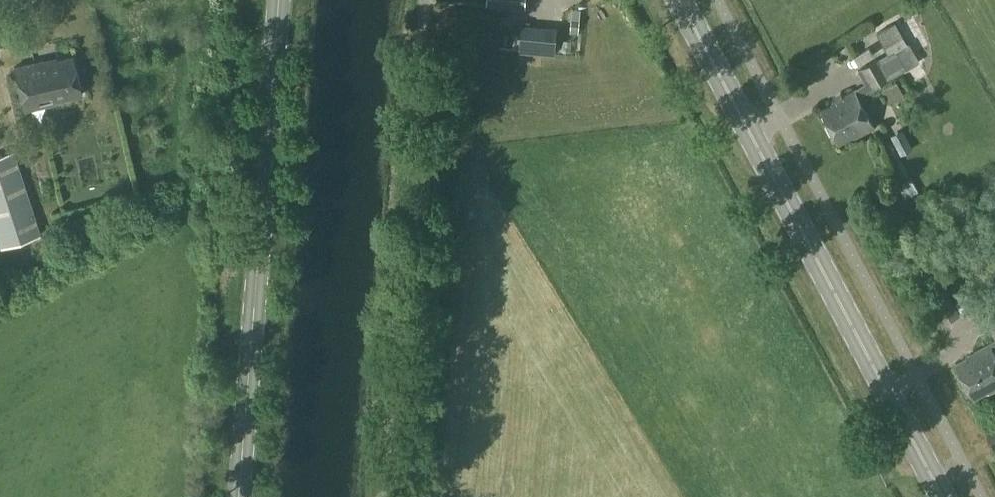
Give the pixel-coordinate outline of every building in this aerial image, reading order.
[(820,110),(838,145),(853,137),(854,139),(875,128),(858,96),(872,88),(919,64),(907,43),(895,23),(877,33),(888,53),(860,69),(867,82),(855,90),(831,102),(832,104),(820,110)] [(520,50),(554,54),(557,28),(522,25),(520,50)] [(12,67),(21,111),(53,104),(52,100),(80,94),(72,57),(50,62),(49,59),(12,67)] [(892,138),(901,155),(911,149),(903,132),(892,138)] [(38,234),(11,151),(0,155),(0,247),(38,234)] [(899,186),(904,200),(919,195),(913,180),(899,186)] [(955,365),(973,399),(988,391),(989,393),(994,390),(994,356),(992,351),(994,349),(994,341),(989,344),(966,357),(967,359),(955,365)]
